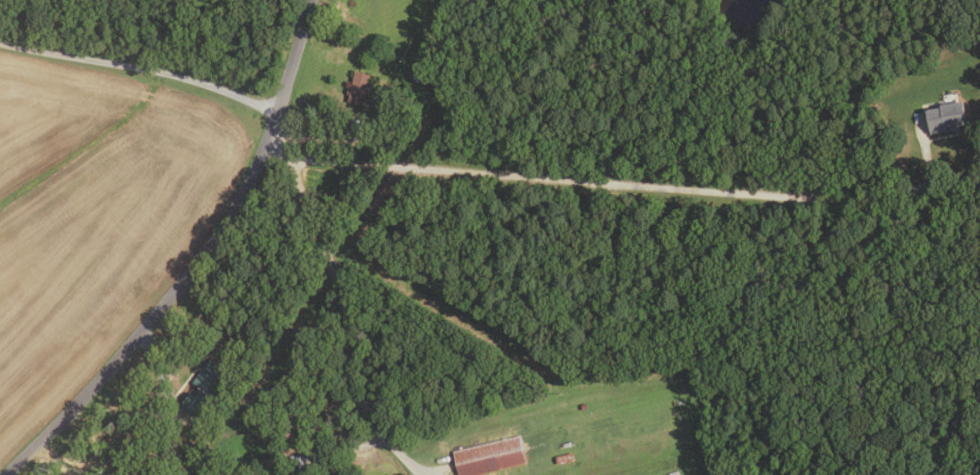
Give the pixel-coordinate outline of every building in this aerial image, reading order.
[(416,76),(408,74),(410,68),(418,70),(416,76)] [(368,74),(362,104),(346,101),(347,95),(344,95),(346,89),(350,89),(354,71),(368,74)] [(960,100),(966,123),(956,125),(957,128),(928,134),(922,109),(960,100)] [(192,416),(178,405),(190,391),(193,394),(198,388),(191,382),(211,357),(233,376),(214,399),(211,397),(209,400),(204,396),(201,400),(203,402),(192,416)] [(585,404),(587,409),(582,412),(579,406),(585,404)] [(525,463),(471,474),(457,474),(452,451),(519,436),(525,463)] [(571,452),(573,460),(556,465),(553,457),(571,452)] [(310,456),(310,474),(287,474),(288,456),(310,456)]
